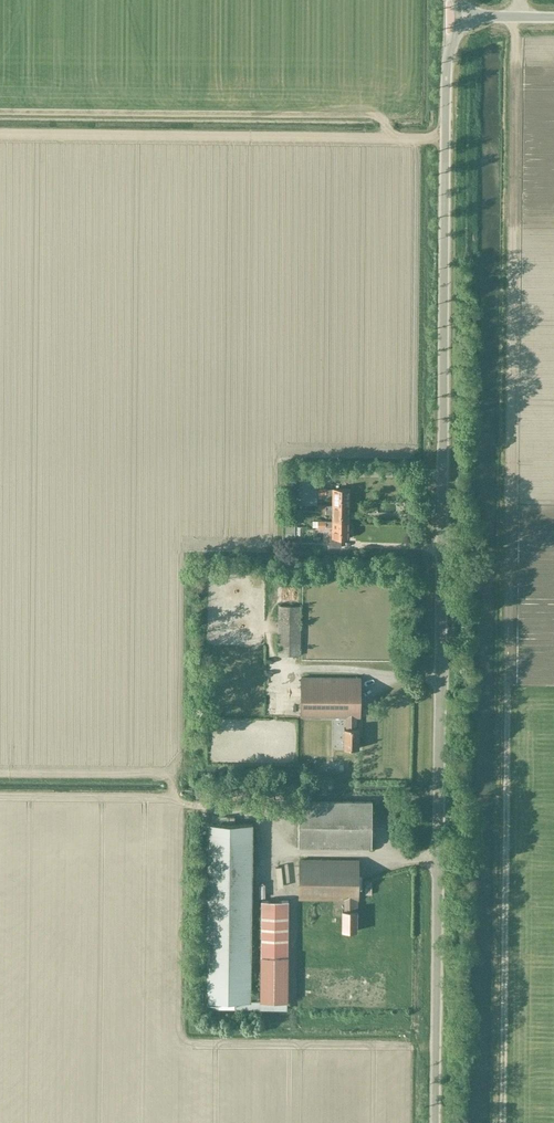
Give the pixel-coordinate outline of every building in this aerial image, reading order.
[(371,149),(372,140),(341,139),(341,148),(371,149)] [(316,479),(303,479),(299,484),(298,504),(316,504),(316,479)] [(349,489),(332,489),(317,489),(317,496),(331,496),(331,506),(349,506),(349,489)] [(349,506),(331,506),(317,505),(317,512),(325,512),(325,515),(331,515),(331,521),(331,522),(332,522),(349,522),(349,506)] [(298,511),(290,511),(290,524),(298,524),(298,511)] [(349,522),(332,522),(331,522),(331,521),(313,521),(313,528),(331,528),(331,535),(329,535),(329,548),(340,548),(341,538),(349,538),(349,522)] [(300,656),(301,607),(278,606),(277,656),(300,656)] [(233,631),(233,658),(256,658),(257,632),(233,631)] [(360,678),(301,677),(300,717),(346,717),(346,728),(344,728),(344,748),(358,748),(358,728),(356,728),(356,717),(359,717),(360,678)] [(299,801),(299,846),(369,847),(370,802),(299,801)] [(212,816),(212,823),(206,823),(205,1010),(252,1010),(252,1001),(252,823),(234,823),(234,817),(212,816)] [(357,900),(358,861),(299,860),(298,899),(344,900),(344,911),(342,911),(341,931),(356,931),(356,911),(354,911),(354,900),(357,900)] [(260,901),(259,1001),(260,1010),(286,1010),(287,901),(260,901)]
